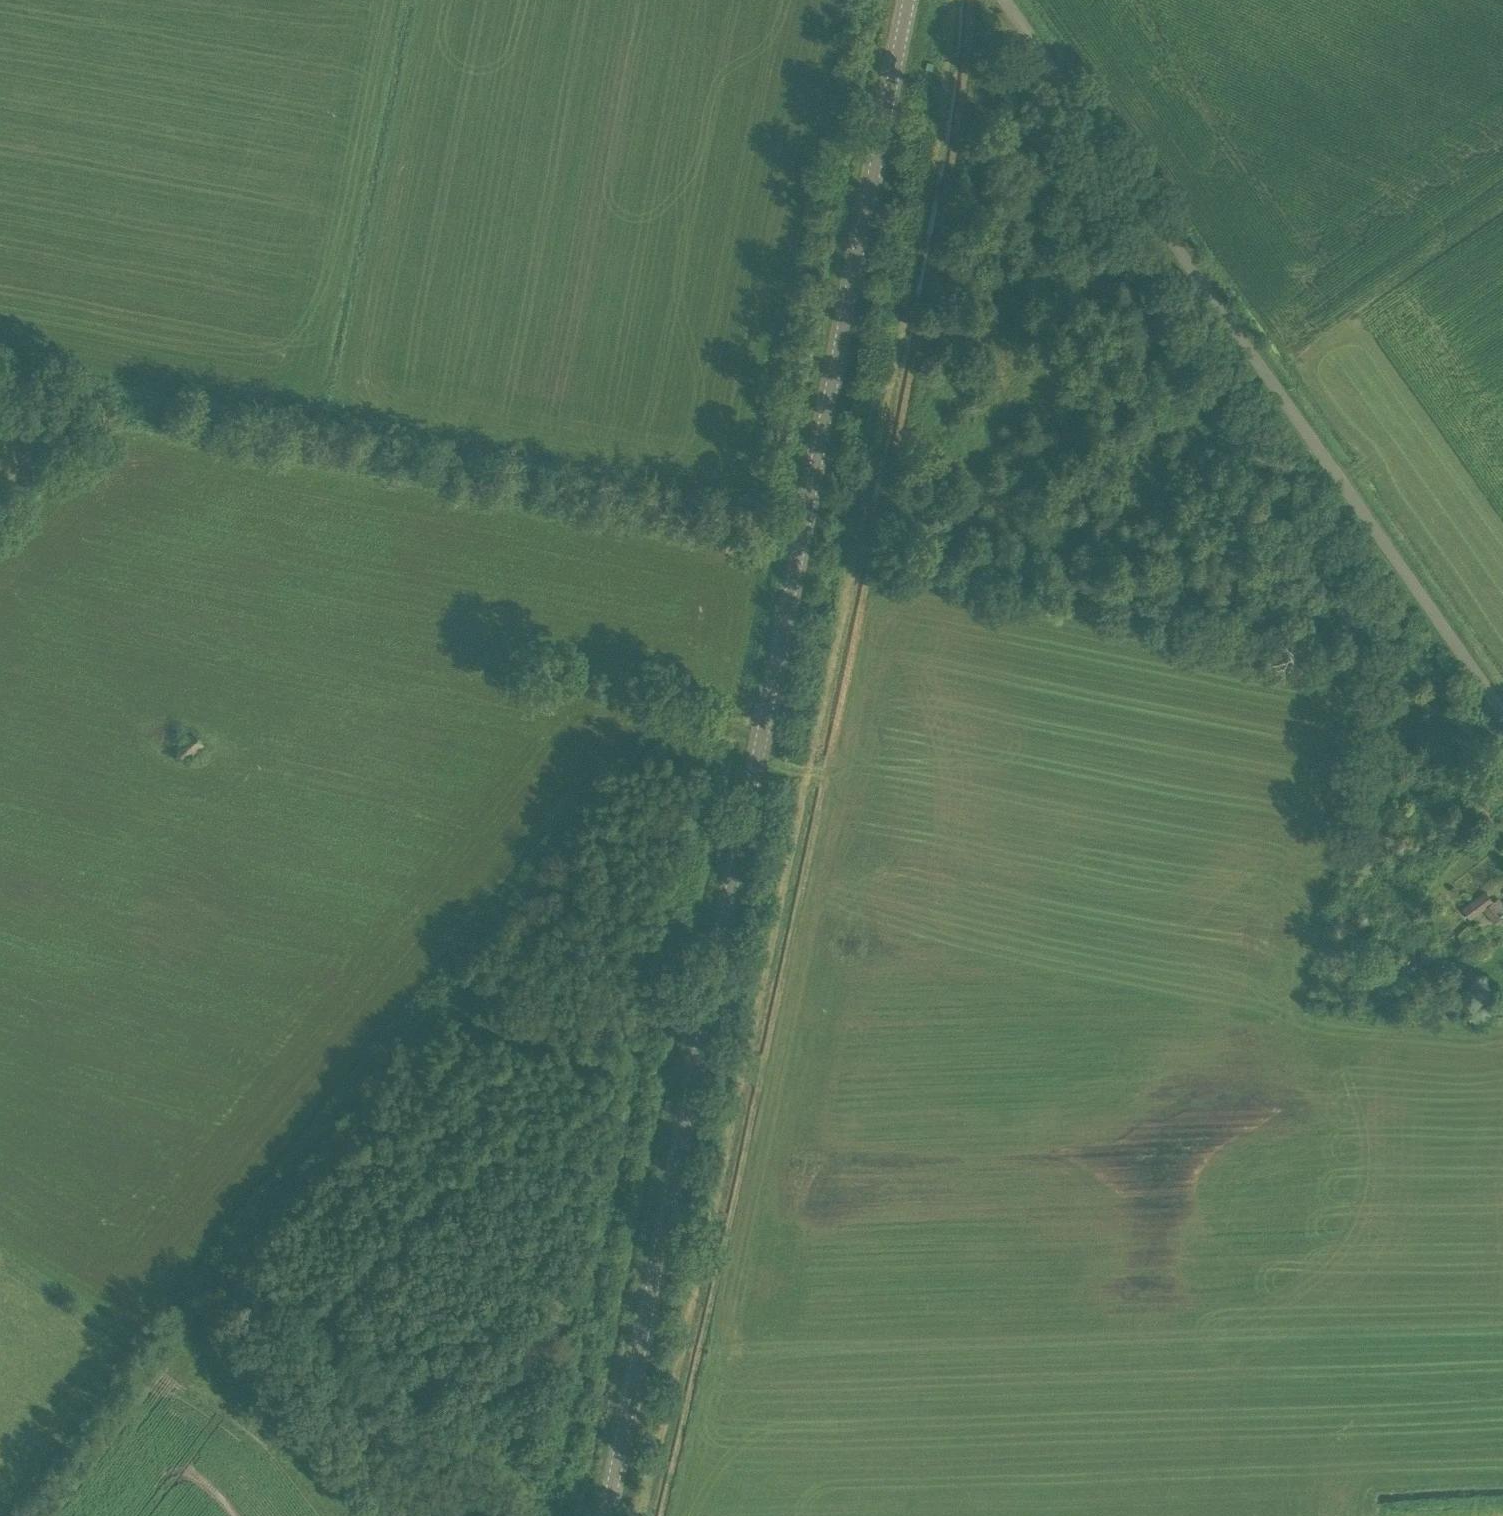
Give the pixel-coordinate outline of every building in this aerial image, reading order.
[(1471,902),(1463,908),(1471,920),(1484,910),(1494,924),(1502,917),(1502,902),(1500,897),(1495,901),(1487,890),(1471,902)] [(1471,926),(1459,935),(1467,946),(1479,936),(1471,926)]
